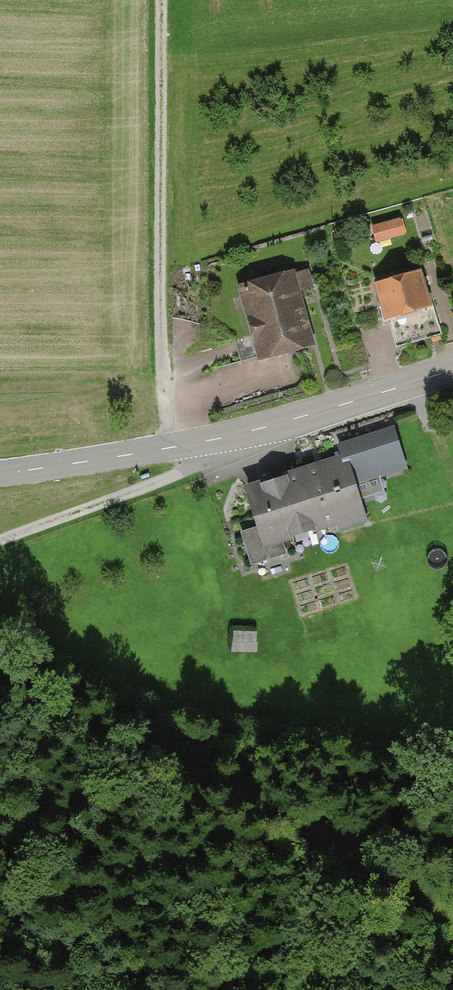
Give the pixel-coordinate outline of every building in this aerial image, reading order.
[(407,218),(376,227),(381,244),(412,235),(407,218)] [(300,272),(248,287),(269,362),(322,346),(300,272)] [(430,272),(383,285),(394,320),(440,306),(430,272)] [(346,455),(247,486),(259,525),(240,531),(250,564),(286,553),(282,539),(337,521),(339,529),(365,520),(358,497),(383,489),(378,474),(404,466),(392,430),(343,446),(346,455)]
